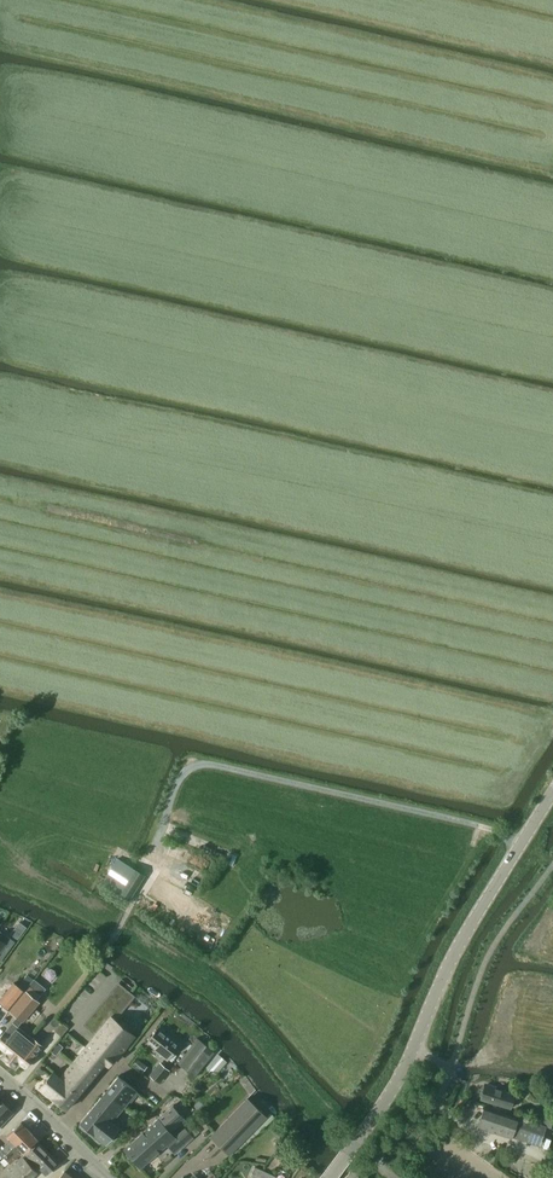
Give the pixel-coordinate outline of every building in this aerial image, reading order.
[(129,900),(145,875),(118,858),(102,883),(129,900)] [(20,922),(11,934),(18,939),(27,927),(20,922)] [(3,959),(15,942),(0,931),(0,957),(3,959)] [(14,982),(1,1001),(10,1008),(23,989),(14,982)] [(26,992),(10,1011),(23,1021),(26,1018),(32,1023),(40,1013),(34,1008),(39,1002),(26,992)] [(93,1038),(85,1048),(103,1063),(105,1064),(109,1067),(117,1057),(117,1058),(120,1055),(135,1036),(130,1032),(120,1024),(115,1020),(111,1016),(95,1035),(93,1038)] [(28,1035),(13,1023),(0,1038),(0,1048),(6,1053),(2,1058),(15,1069),(19,1064),(25,1068),(42,1047),(36,1041),(35,1041),(28,1035)] [(62,1023),(58,1028),(64,1032),(68,1028),(62,1023)] [(58,1028),(55,1032),(61,1036),(64,1032),(58,1028)] [(180,1044),(159,1028),(147,1043),(167,1060),(180,1044)] [(196,1038),(177,1063),(195,1077),(214,1052),(196,1038)] [(58,1042),(54,1046),(60,1051),(63,1047),(58,1042)] [(54,1046),(50,1051),(56,1056),(60,1051),(54,1046)] [(85,1048),(73,1063),(91,1078),(103,1063),(85,1048)] [(215,1054),(207,1068),(218,1074),(226,1061),(215,1054)] [(137,1069),(142,1062),(137,1058),(132,1064),(137,1069)] [(73,1063),(61,1078),(79,1093),(91,1078),(73,1063)] [(150,1076),(158,1082),(168,1070),(161,1063),(150,1076)] [(79,1093),(61,1078),(53,1072),(39,1088),(66,1110),(79,1093)] [(118,1076),(106,1091),(125,1107),(137,1091),(118,1076)] [(481,1099),(510,1108),(515,1094),(485,1085),(481,1099)] [(106,1091),(93,1107),(112,1122),(125,1107),(106,1091)] [(229,1156),(267,1117),(247,1098),(210,1137),(229,1156)] [(13,1113),(2,1103),(1,1101),(0,1102),(0,1126),(13,1113)] [(158,1119),(124,1149),(133,1160),(142,1152),(140,1151),(150,1142),(152,1144),(168,1131),(173,1136),(188,1123),(183,1118),(173,1106),(172,1105),(157,1119),(158,1119)] [(512,1137),(512,1135),(519,1117),(484,1105),(477,1126),(512,1137)] [(119,1128),(112,1122),(93,1107),(79,1123),(106,1145),(119,1128)] [(547,1127),(519,1117),(512,1135),(540,1145),(547,1127)] [(7,1136),(12,1140),(1,1150),(5,1154),(29,1131),(20,1123),(7,1136)] [(174,1138),(166,1145),(175,1155),(194,1138),(193,1137),(185,1128),(174,1138)] [(20,1156),(24,1153),(37,1140),(29,1131),(5,1154),(3,1156),(10,1163),(19,1155),(20,1156)] [(142,1152),(133,1160),(140,1168),(166,1145),(174,1138),(174,1137),(173,1136),(168,1131),(152,1144),(150,1142),(140,1151),(142,1152)] [(283,1145),(288,1140),(283,1136),(278,1141),(283,1145)] [(37,1166),(49,1154),(39,1143),(26,1155),(37,1166)] [(58,1163),(49,1154),(37,1166),(46,1175),(58,1163)] [(2,1177),(32,1177),(37,1173),(22,1158),(2,1177)] [(537,1177),(542,1166),(537,1164),(532,1175),(537,1177)] [(276,1177),(254,1167),(250,1177),(276,1177)]
